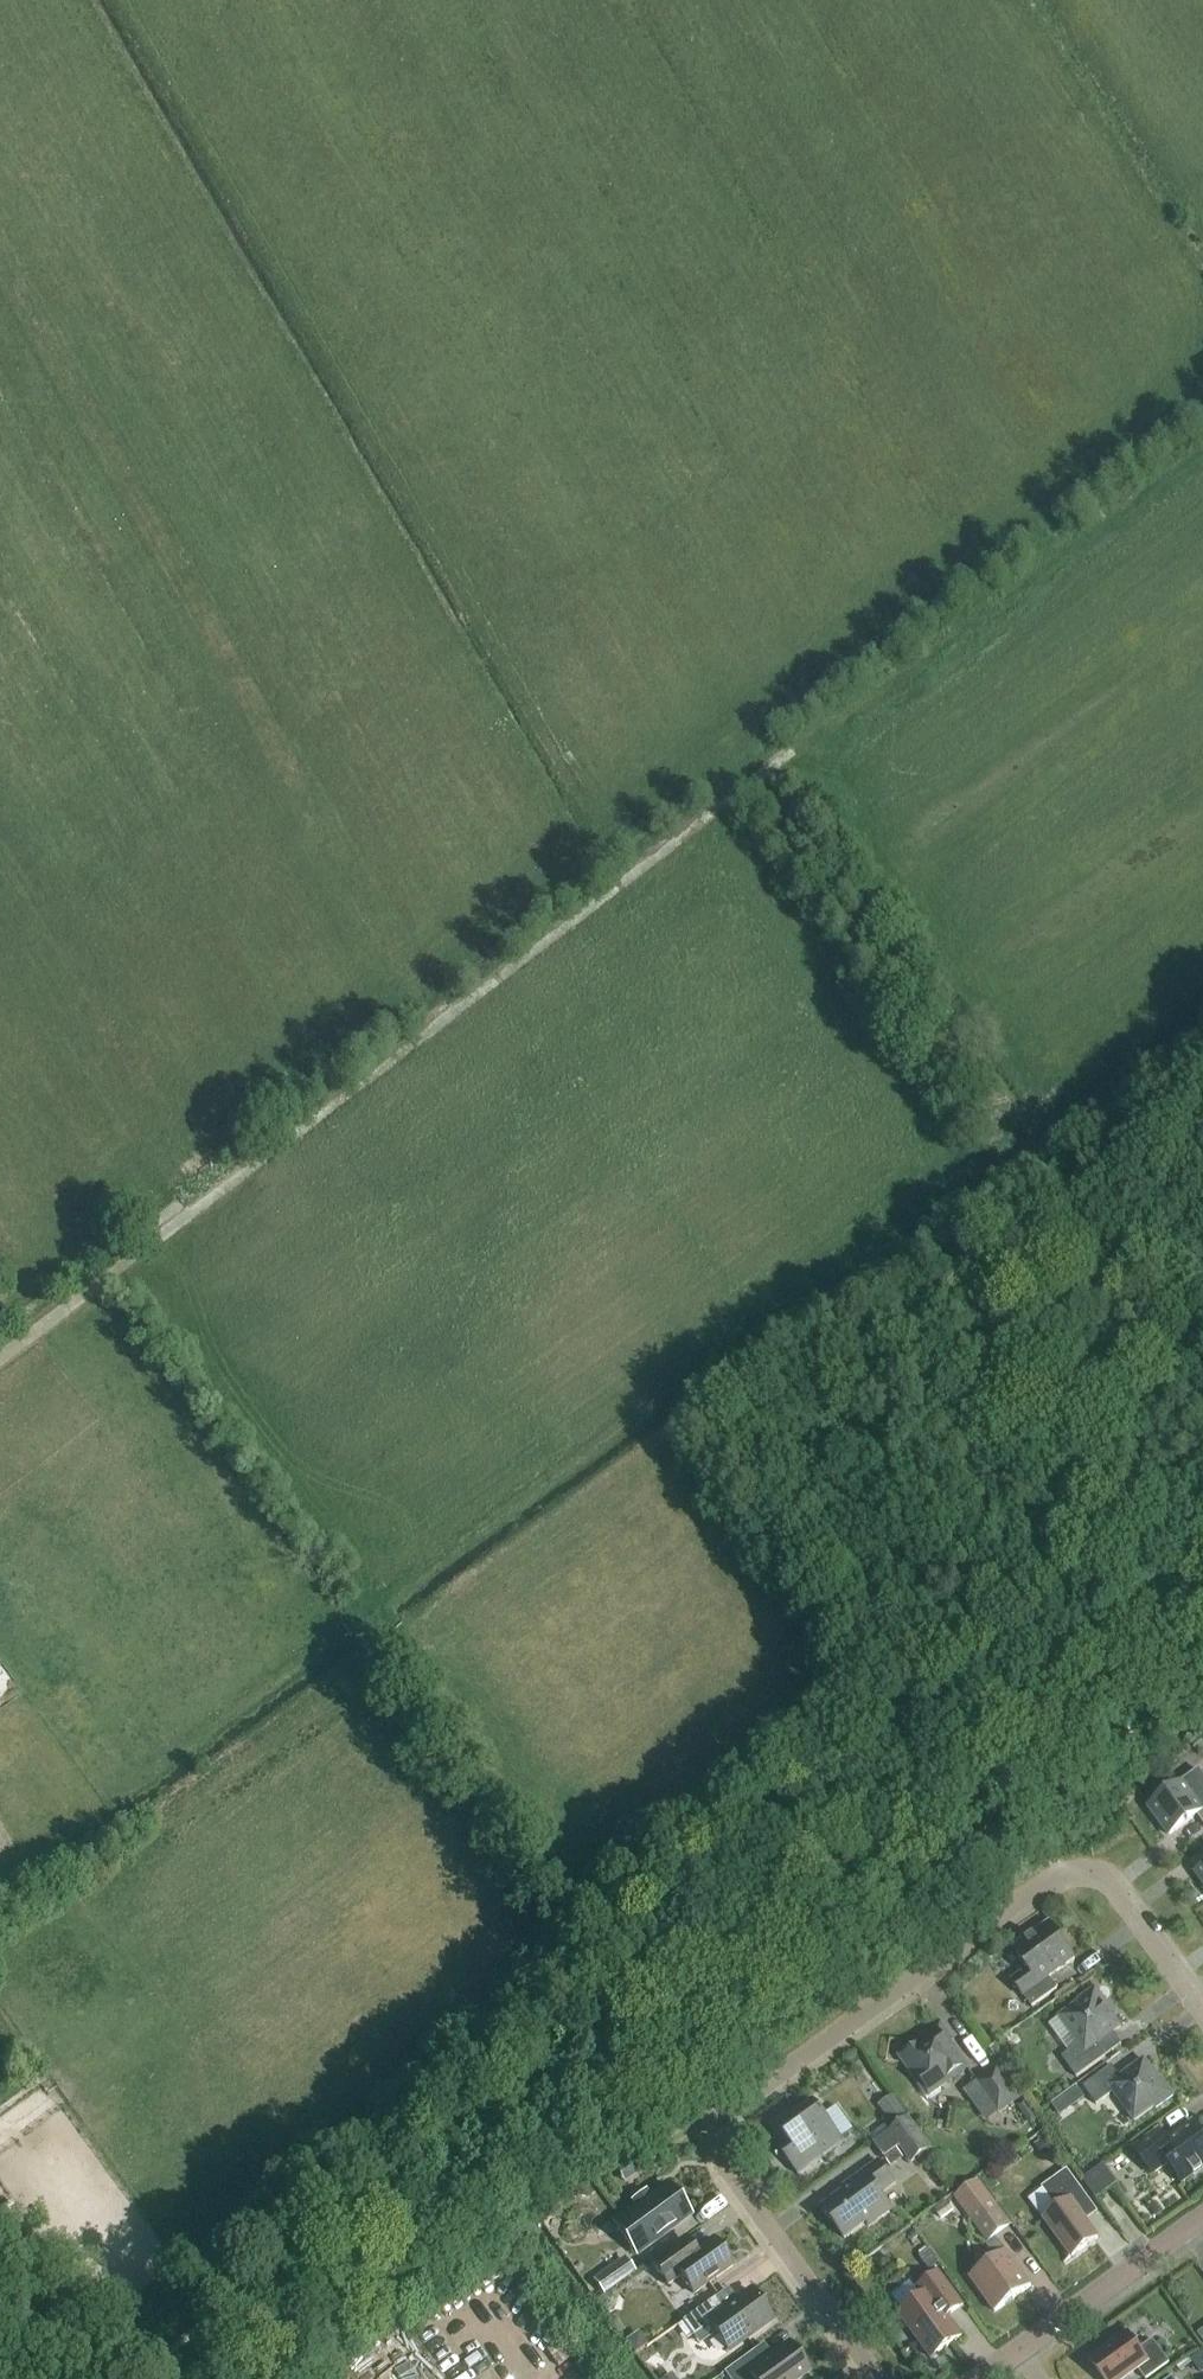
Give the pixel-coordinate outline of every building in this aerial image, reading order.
[(1184,1780),(1149,1805),(1169,1834),(1197,1814),(1202,1822),(1202,1807),(1184,1780)] [(1033,2007),(1059,1989),(1050,1977),(1076,1959),(1051,1923),(1015,1948),(1029,1969),(1014,1980),(1033,2007)] [(1077,2078),(1106,2057),(1098,2045),(1122,2027),(1107,2006),(1109,2004),(1097,1988),(1079,2000),(1081,2003),(1048,2026),(1068,2053),(1063,2057),(1077,2078)] [(928,2100),(942,2090),(940,2086),(967,2067),(950,2042),(953,2040),(941,2023),(925,2035),(927,2038),(901,2056),(921,2083),(917,2086),(928,2100)] [(1160,2081),(1145,2060),(1121,2077),(1113,2066),(1084,2087),(1097,2105),(1114,2093),(1135,2122),(1155,2107),(1157,2109),(1175,2096),(1163,2079),(1160,2081)] [(1020,2100),(997,2067),(976,2081),(1000,2114),(1020,2100)] [(893,2126),(907,2116),(892,2096),(878,2106),(893,2126)] [(844,2141),(815,2099),(790,2117),(787,2113),(775,2122),(791,2143),(781,2150),(798,2174),(844,2141)] [(911,2164),(932,2148),(908,2117),(888,2132),(878,2139),(872,2144),(891,2168),(903,2158),(897,2149),(898,2148),(911,2164)] [(1193,2121),(1167,2140),(1159,2129),(1134,2147),(1153,2174),(1169,2163),(1183,2183),(1202,2168),(1202,2135),(1193,2121)] [(869,2227),(893,2209),(881,2193),(895,2183),(879,2160),(841,2188),(843,2192),(822,2207),(845,2239),(866,2223),(869,2227)] [(1096,2199),(1117,2184),(1103,2165),(1082,2180),(1096,2199)] [(1072,2257),(1098,2238),(1081,2214),(1093,2205),(1068,2170),(1043,2188),(1058,2209),(1045,2219),(1072,2257)] [(996,2312),(1031,2287),(996,2237),(1012,2226),(978,2179),(952,2198),(996,2258),(970,2277),(996,2312)] [(584,2183),(574,2191),(579,2198),(587,2199),(593,2194),(584,2183)] [(690,2215),(667,2185),(650,2197),(646,2191),(630,2203),(634,2209),(615,2223),(637,2253),(690,2215)] [(713,2239),(695,2252),(685,2238),(651,2262),(667,2285),(680,2276),(693,2294),(733,2266),(713,2239)] [(603,2296),(635,2274),(624,2258),(592,2281),(603,2296)] [(962,2336),(950,2320),(950,2312),(962,2304),(938,2271),(917,2287),(923,2295),(898,2313),(901,2317),(898,2320),(905,2330),(909,2328),(931,2359),(962,2336)] [(750,2291),(718,2315),(709,2303),(682,2322),(699,2346),(716,2335),(728,2352),(771,2320),(750,2291)] [(635,2354),(647,2345),(638,2333),(626,2341),(635,2354)] [(1128,2335),(1091,2362),(1103,2378),(1121,2378),(1137,2368),(1145,2378),(1147,2378),(1169,2363),(1153,2340),(1139,2350),(1128,2335)] [(577,2374),(567,2361),(569,2360),(557,2343),(545,2351),(558,2368),(559,2367),(568,2378),(570,2378),(577,2374)] [(789,2344),(764,2362),(755,2350),(724,2372),(729,2378),(799,2378),(809,2372),(789,2344)] [(1191,2361),(1199,2372),(1202,2369),(1202,2355),(1201,2353),(1191,2361)]
